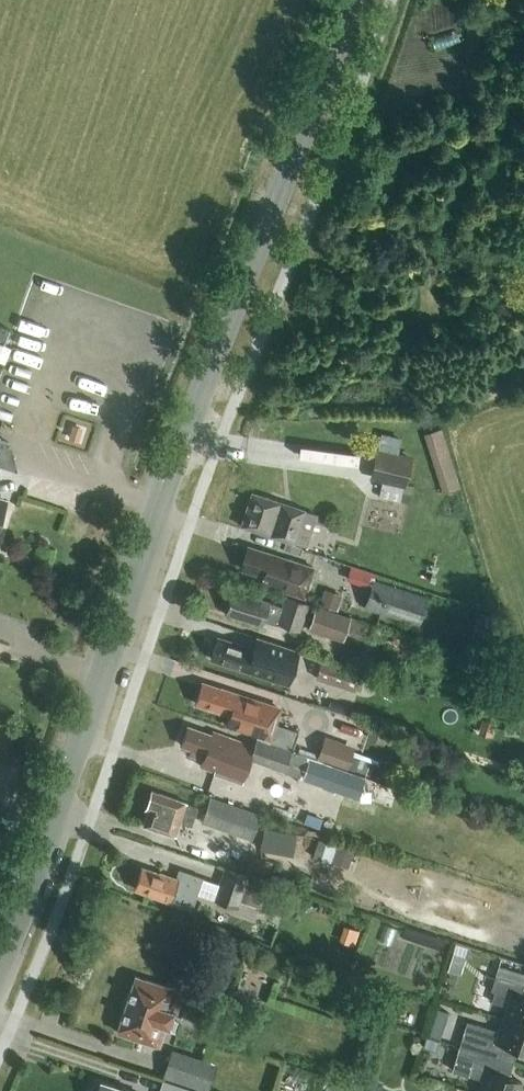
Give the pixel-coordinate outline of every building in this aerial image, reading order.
[(9,328),(0,325),(0,339),(4,340),(9,328)] [(443,493),(461,487),(442,427),(424,433),(443,493)] [(406,483),(412,457),(377,449),(370,475),(382,478),(406,483)] [(402,497),(406,483),(382,478),(379,492),(402,497)] [(307,545),(317,514),(303,509),(303,507),(252,491),(241,524),(294,542),(294,541),(307,545)] [(266,553),(248,547),(242,567),(259,573),(259,574),(276,580),(274,587),(304,597),(314,568),(267,552),(266,553)] [(419,624),(428,596),(373,579),(365,607),(419,624)] [(343,594),(325,588),(320,604),(338,609),(343,594)] [(250,597),(233,592),(227,610),(243,615),(243,618),(262,624),(264,618),(277,623),(278,621),(300,629),(308,603),(286,596),(282,606),(251,595),(250,597)] [(351,615),(332,609),(319,604),(316,603),(307,629),(342,641),(351,615)] [(299,650),(256,636),(253,647),(236,641),(236,643),(217,637),(211,657),(228,662),(228,664),(288,684),(299,650)] [(355,689),(361,669),(322,657),(316,677),(355,689)] [(203,682),(196,701),(207,705),(206,707),(230,715),(227,724),(257,733),(255,739),(292,752),(299,731),(270,721),(276,705),(226,688),(226,690),(203,682)] [(485,713),(479,731),(493,735),(499,717),(485,713)] [(505,717),(504,733),(520,734),(521,719),(505,717)] [(188,726),(181,743),(192,747),(190,753),(203,757),(218,763),(216,769),(215,771),(241,780),(249,758),(285,771),(292,752),(255,739),(253,745),(213,730),(212,735),(188,726)] [(318,753),(316,758),(347,769),(355,745),(324,735),(318,753)] [(299,752),(316,758),(318,753),(301,747),(299,752)] [(377,759),(353,751),(348,768),(371,776),(377,759)] [(292,752),(285,771),(298,776),(300,772),(318,778),(323,765),(323,762),(292,752)] [(148,809),(143,824),(174,834),(179,821),(192,825),(199,806),(193,804),(151,790),(145,807),(148,809)] [(250,839),(260,813),(211,795),(202,821),(250,839)] [(327,856),(355,864),(361,845),(333,836),(327,856)] [(159,873),(142,867),(136,886),(153,892),(152,893),(192,907),(198,889),(215,894),(213,899),(238,908),(240,900),(259,906),(262,896),(265,897),(271,881),(267,879),(266,882),(225,867),(219,883),(203,877),(179,868),(175,878),(159,872),(159,873)] [(489,995),(493,996),(492,1000),(507,1005),(503,1017),(523,1024),(523,999),(520,998),(523,983),(523,972),(499,965),(496,974),(496,975),(491,990),(489,995)] [(159,1045),(177,988),(135,975),(117,1032),(159,1045)] [(503,1017),(499,1030),(468,1021),(460,1045),(513,1062),(518,1047),(523,1049),(523,1024),(503,1017)] [(513,1062),(460,1045),(453,1069),(482,1078),(478,1090),(518,1090),(521,1081),(508,1077),(513,1062)] [(172,1049),(164,1075),(190,1083),(199,1058),(172,1049)] [(368,1089),(373,1090),(381,1090),(384,1081),(372,1077),(368,1089)] [(159,1090),(188,1090),(189,1087),(163,1078),(162,1081),(159,1090)] [(101,1080),(97,1090),(132,1090),(101,1080)]
